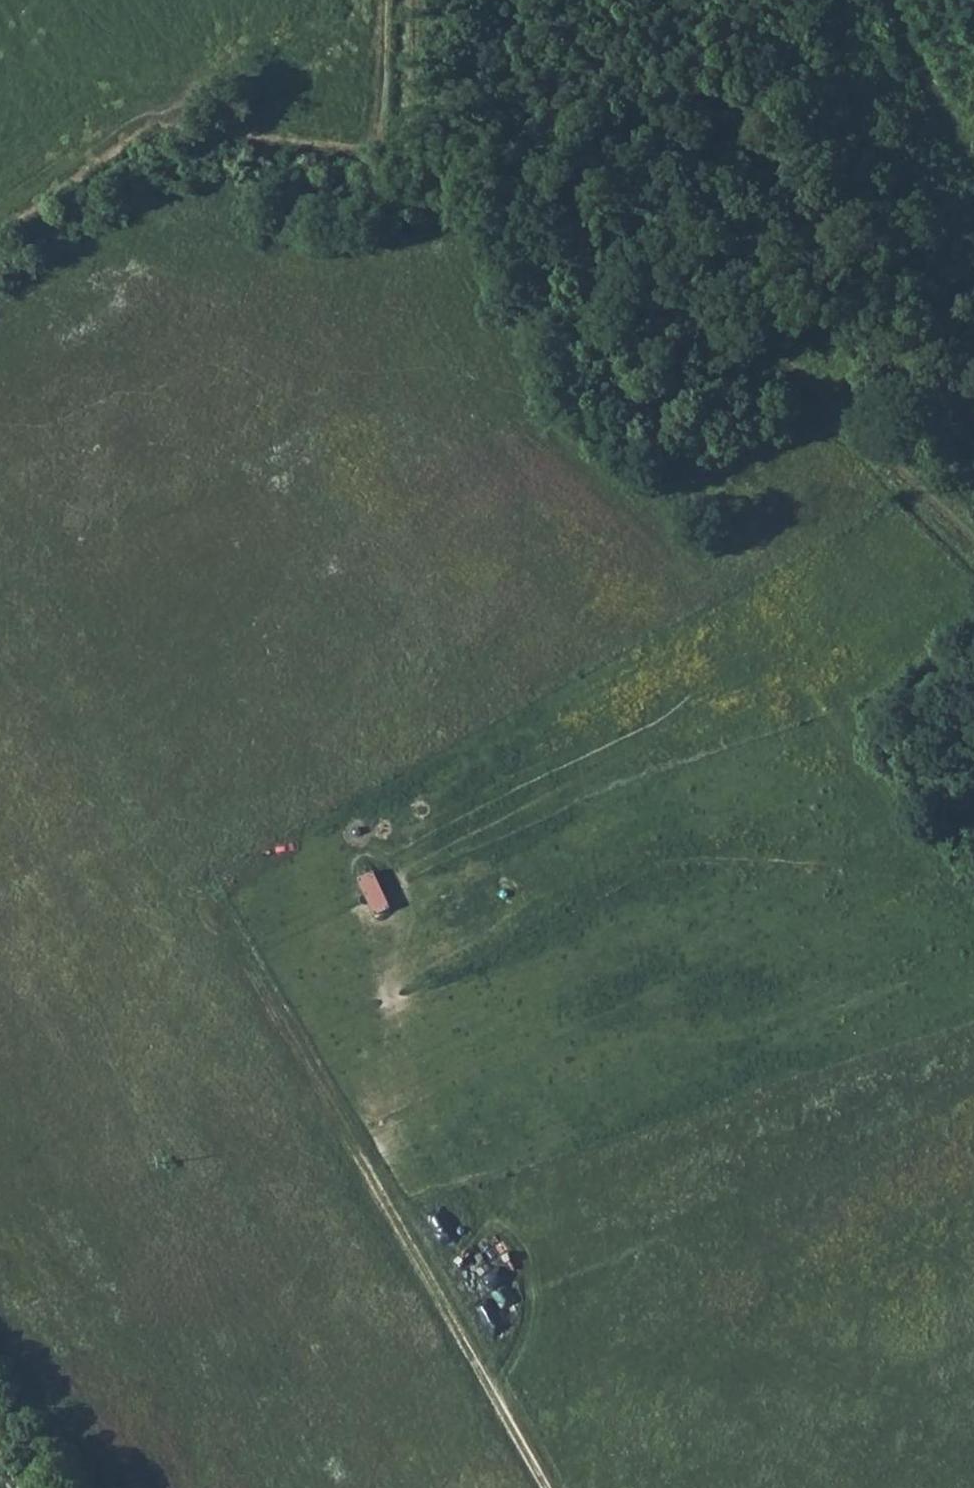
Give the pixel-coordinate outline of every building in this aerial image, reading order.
[(360,876),(378,913),(396,904),(377,868),(360,876)]
